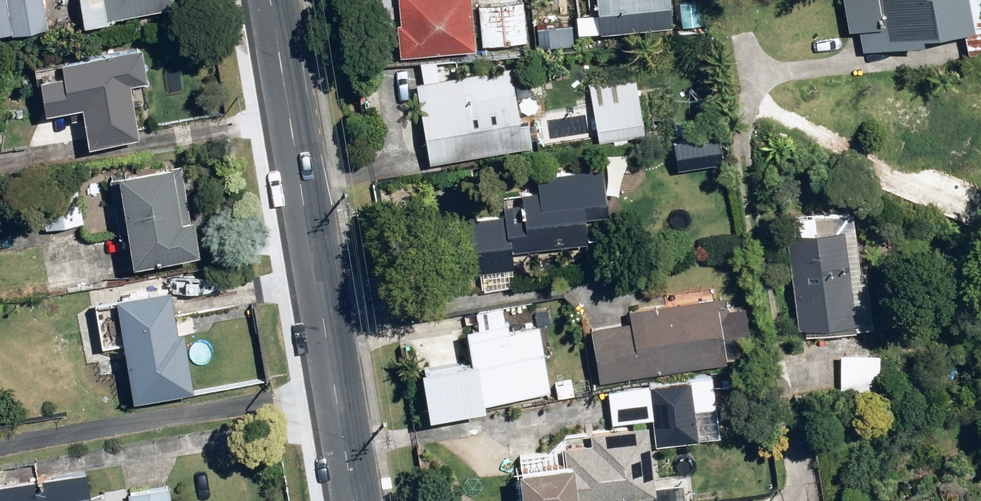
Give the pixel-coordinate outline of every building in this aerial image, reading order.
[(50,26),(46,0),(0,0),(0,34),(50,26)] [(89,24),(117,20),(116,13),(186,3),(185,0),(86,0),(89,24)] [(403,53),(478,48),(475,0),(403,0),(405,22),(401,23),(403,53)] [(484,44),(529,41),(527,0),(516,0),(482,2),(484,44)] [(608,29),(681,21),(679,0),(605,0),(606,9),(595,10),(596,20),(607,19),(608,29)] [(867,51),(934,40),(934,36),(980,27),(980,23),(977,0),(849,0),(854,31),(864,29),(867,51)] [(81,57),(95,145),(144,137),(136,83),(152,80),(147,47),(81,57)] [(420,83),(434,162),(535,145),(522,65),(464,75),(460,56),(424,62),(427,82),(420,83)] [(593,84),(602,141),(648,134),(639,77),(593,84)] [(677,142),(681,167),(724,160),(720,135),(677,142)] [(136,229),(141,262),(206,251),(200,216),(193,217),(184,162),(126,171),(127,175),(114,177),(122,231),(136,229)] [(509,211),(513,250),(592,242),(589,217),(603,216),(603,212),(613,212),(608,166),(583,170),(585,186),(532,192),(533,208),(509,211)] [(42,184),(48,226),(85,220),(79,178),(42,184)] [(790,218),(805,336),(864,328),(864,326),(881,324),(874,267),(868,268),(860,209),(790,218)] [(124,296),(139,400),(199,391),(190,330),(182,331),(176,288),(124,296)] [(596,328),(604,380),(732,360),(729,335),(738,334),(732,294),(634,310),(636,322),(596,328)] [(36,322),(45,322),(51,314),(46,306),(37,305),(32,313),(36,322)] [(475,369),(482,403),(555,390),(543,324),(514,328),(513,321),(472,328),(479,368),(475,369)] [(76,338),(77,345),(85,344),(83,336),(76,338)] [(843,354),(844,391),(883,390),(882,352),(843,354)] [(93,374),(94,382),(110,381),(109,372),(93,374)] [(652,383),(660,444),(702,440),(695,378),(652,383)] [(558,384),(561,397),(577,393),(574,380),(558,384)] [(631,500),(660,500),(653,424),(596,430),(597,444),(569,446),(571,465),(529,469),(532,500),(590,500),(630,497),(631,500)] [(67,474),(0,485),(0,500),(71,500),(67,474)] [(132,500),(175,500),(173,486),(131,491),(132,500)]
